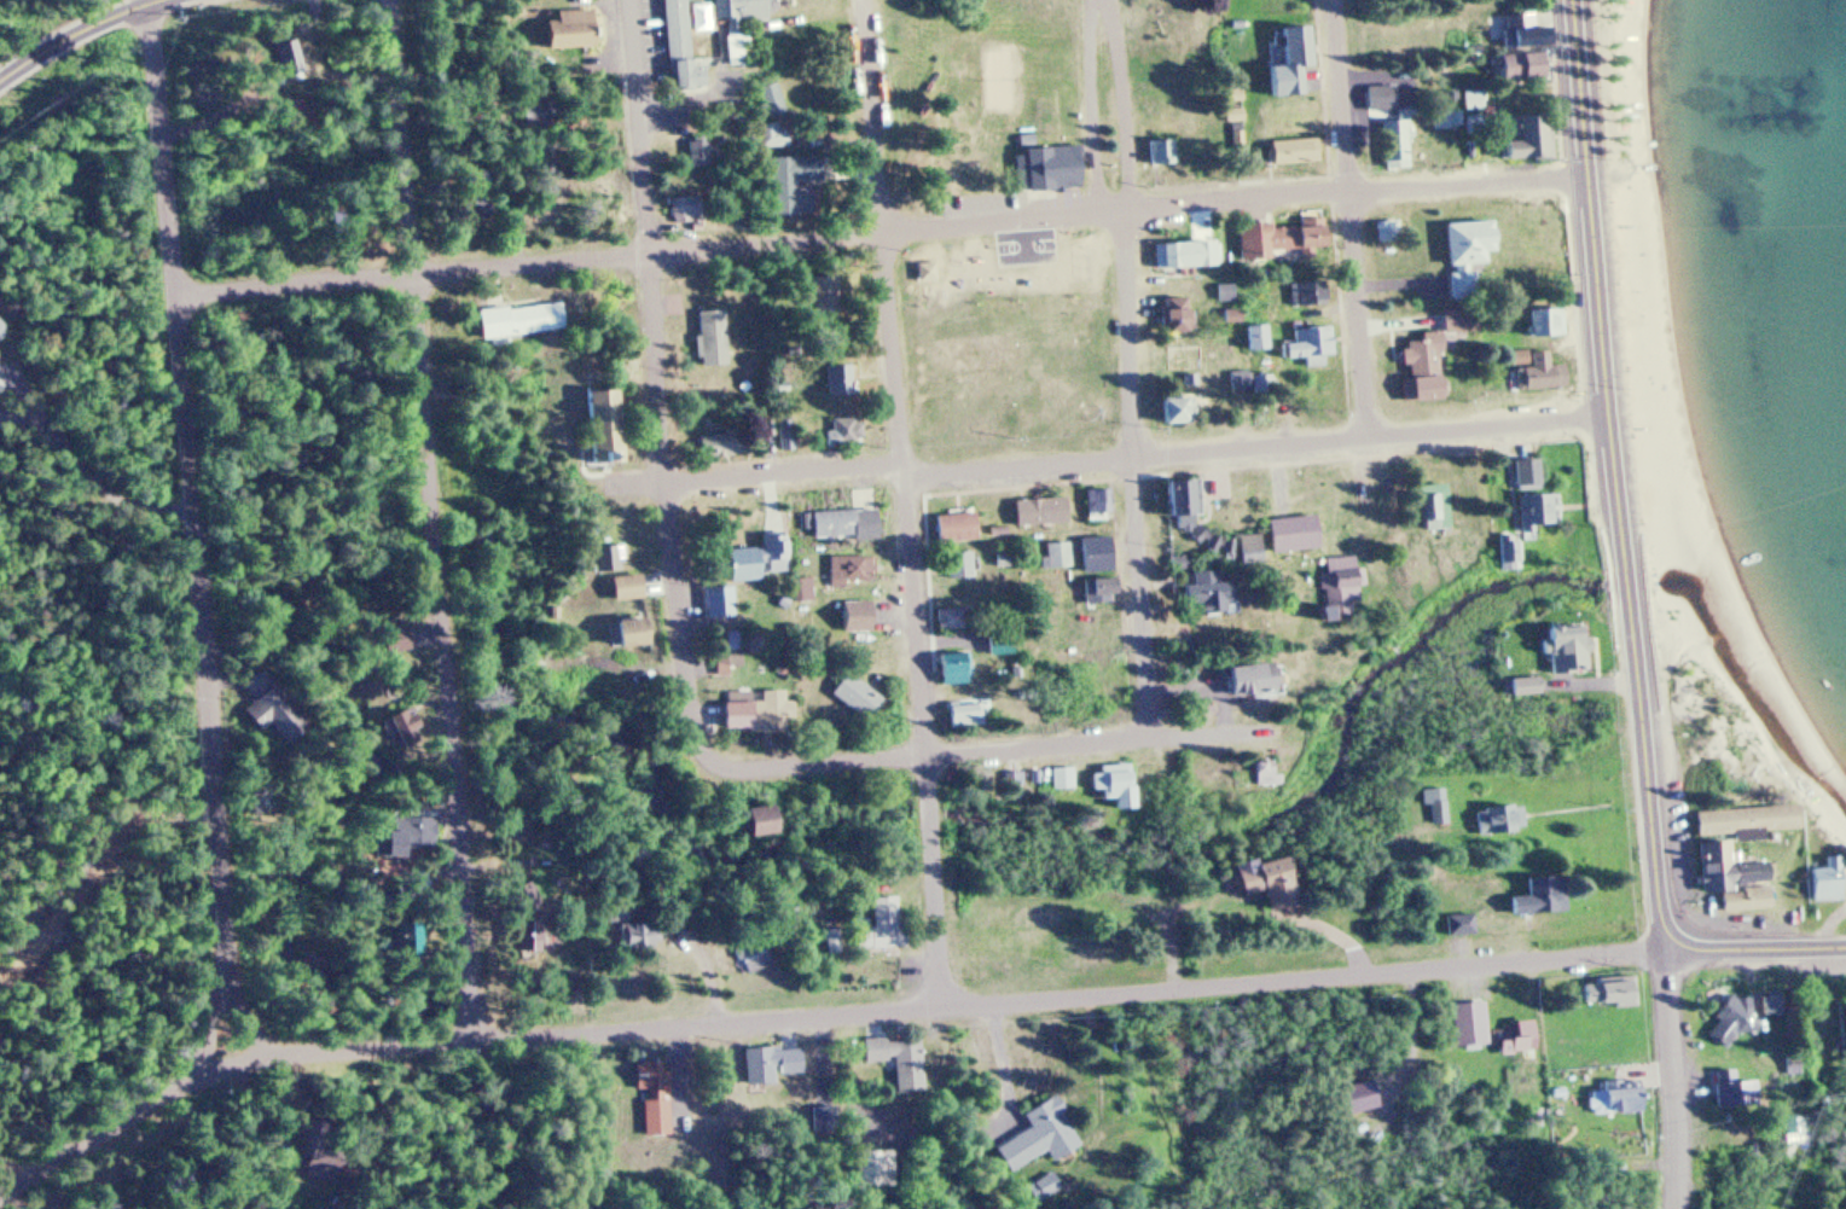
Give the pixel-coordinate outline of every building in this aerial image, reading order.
[(585,35),(583,0),(548,0),(548,10),(535,10),(538,37),(585,35)] [(662,79),(655,0),(764,0),(765,11),(727,11),(738,50),(698,50),(699,81),(662,79)] [(1541,30),(1541,17),(1508,18),(1509,50),(1551,48),(1550,29),(1541,30)] [(1314,30),(1280,30),(1280,70),(1314,69),(1314,30)] [(1543,80),(1543,55),(1501,55),(1501,80),(1543,80)] [(753,88),(759,119),(783,114),(777,84),(753,88)] [(1370,112),(1397,111),(1397,88),(1369,88),(1370,112)] [(1470,95),(1470,111),(1488,111),(1488,95),(1470,95)] [(1466,110),(1435,110),(1435,130),(1466,130),(1466,110)] [(1545,160),(1543,117),(1515,118),(1516,143),(1504,144),(1505,161),(1545,160)] [(1387,166),(1409,166),(1409,123),(1387,123),(1387,166)] [(755,125),(756,149),(781,148),(781,124),(755,125)] [(1145,128),(1174,126),(1175,153),(1148,156),(1145,128)] [(702,133),(680,133),(680,166),(702,166),(702,133)] [(1021,138),(1035,135),(1037,146),(1023,149),(1021,138)] [(1268,143),(1270,166),(1322,163),(1320,139),(1268,143)] [(1027,192),(1023,151),(1079,147),(1081,187),(1027,192)] [(766,159),(768,217),(794,216),(793,183),(821,182),(820,158),(766,159)] [(668,227),(703,216),(696,193),(661,203),(668,227)] [(1237,229),(1240,262),(1271,259),(1270,251),(1300,249),(1300,256),(1312,255),(1311,249),(1328,248),(1325,214),(1302,216),(1303,224),(1237,229)] [(1448,269),(1451,269),(1452,296),(1478,295),(1477,266),(1486,266),(1485,254),(1496,254),(1494,223),(1446,225),(1448,269)] [(1155,268),(1192,268),(1192,245),(1155,245),(1155,268)] [(919,283),(917,266),(933,263),(935,280),(919,283)] [(1296,284),(1296,304),(1324,304),(1324,284),(1296,284)] [(1191,300),(1162,300),(1162,333),(1191,333),(1191,300)] [(471,313),(474,342),(556,333),(553,304),(471,313)] [(721,367),(721,312),(692,312),(692,367),(721,367)] [(1269,352),(1269,327),(1244,327),(1244,352),(1269,352)] [(1327,367),(1326,357),(1333,356),(1330,328),(1295,331),(1296,344),(1281,346),(1282,361),(1305,359),(1306,369),(1327,367)] [(1436,373),(1444,373),(1442,333),(1402,334),(1404,381),(1402,381),(1403,403),(1437,401),(1436,373)] [(1518,354),(1519,392),(1569,390),(1568,366),(1553,366),(1553,353),(1518,354)] [(859,395),(859,367),(829,367),(829,395),(859,395)] [(1250,391),(1249,374),(1231,374),(1232,392),(1250,391)] [(580,393),(610,391),(614,464),(584,465),(580,393)] [(1158,426),(1194,426),(1194,399),(1157,399),(1158,426)] [(792,416),(776,418),(779,453),(795,452),(792,416)] [(827,446),(864,446),(864,421),(827,421),(827,446)] [(1545,492),(1544,463),(1520,463),(1520,492),(1545,492)] [(1189,486),(1162,486),(1162,518),(1174,518),(1174,525),(1189,525),(1189,486)] [(1417,488),(1421,533),(1452,531),(1448,486),(1417,488)] [(1086,493),(1087,516),(1108,515),(1106,492),(1086,493)] [(1524,533),(1542,532),(1542,527),(1560,527),(1559,496),(1523,497),(1524,533)] [(1012,503),(1013,528),(1063,526),(1062,501),(1012,503)] [(809,515),(811,542),(878,537),(876,510),(809,515)] [(975,542),(975,516),(935,516),(935,542),(975,542)] [(1267,520),(1267,554),(1318,554),(1318,520),(1267,520)] [(787,576),(783,535),(756,538),(757,549),(719,553),(722,583),(787,576)] [(1259,538),(1237,538),(1237,567),(1259,567),(1259,538)] [(1505,544),(1505,572),(1526,572),(1526,544),(1505,544)] [(1068,570),(1068,545),(1045,545),(1045,570),(1068,570)] [(618,575),(617,549),(593,549),(594,575),(618,575)] [(1076,556),(1078,576),(1111,574),(1109,553),(1076,556)] [(973,579),(973,554),(946,554),(946,579),(973,579)] [(873,559),(829,559),(829,582),(873,582),(873,559)] [(1353,617),(1354,604),(1359,604),(1360,561),(1327,560),(1325,616),(1353,617)] [(1217,574),(1192,574),(1192,614),(1229,614),(1229,583),(1217,583),(1217,574)] [(636,600),(636,578),(615,579),(615,583),(607,583),(607,601),(636,600)] [(812,580),(796,580),(796,603),(812,603),(812,580)] [(709,618),(732,618),(732,589),(709,589),(709,618)] [(871,633),(871,603),(835,603),(835,633),(871,633)] [(939,611),(939,631),(971,631),(971,611),(939,611)] [(617,647),(639,647),(639,620),(617,620),(617,647)] [(1588,627),(1541,630),(1543,657),(1552,656),(1554,675),(1591,672),(1588,627)] [(406,653),(399,628),(376,635),(383,660),(406,653)] [(936,686),(971,686),(971,656),(936,656),(936,686)] [(1271,665),(1222,668),(1223,696),(1273,693),(1271,665)] [(880,700),(843,673),(827,695),(864,722),(880,700)] [(1511,697),(1543,697),(1543,680),(1511,680),(1511,697)] [(263,722),(274,743),(289,736),(268,692),(237,707),(248,729),(263,722)] [(783,702),(783,692),(757,692),(757,732),(785,732),(785,719),(793,719),(792,702),(783,702)] [(983,706),(948,706),(948,728),(983,728),(983,706)] [(400,717),(381,718),(381,739),(401,738),(400,717)] [(1114,812),(1133,812),(1133,767),(1106,767),(1106,801),(1114,801),(1114,812)] [(1076,789),(1075,770),(1054,771),(1055,790),(1076,789)] [(1430,790),(1430,826),(1450,826),(1450,790),(1430,790)] [(1482,840),(1527,831),(1522,804),(1477,813),(1482,840)] [(768,808),(739,808),(739,838),(768,838),(768,808)] [(1799,833),(1798,808),(1696,813),(1698,839),(1799,833)] [(428,816),(428,848),(400,848),(400,854),(383,853),(383,833),(402,835),(402,816),(428,816)] [(1771,911),(1770,888),(1765,888),(1763,864),(1734,866),(1733,843),(1707,845),(1708,867),(1699,867),(1700,895),(1720,894),(1721,914),(1771,911)] [(1237,900),(1258,894),(1263,913),(1291,905),(1277,857),(1228,871),(1237,900)] [(1811,904),(1844,903),(1843,859),(1825,859),(1825,879),(1810,880),(1811,904)] [(1567,915),(1567,881),(1528,881),(1528,900),(1509,900),(1509,915),(1567,915)] [(871,930),(854,931),(855,950),(896,949),(895,900),(870,900),(871,930)] [(1445,917),(1445,937),(1476,937),(1476,917),(1445,917)] [(390,924),(390,962),(414,962),(414,924),(390,924)] [(619,952),(642,952),(642,925),(619,925),(619,952)] [(754,937),(728,949),(742,976),(767,963),(754,937)] [(1578,1009),(1636,1008),(1635,984),(1577,985),(1578,1009)] [(1736,1001),(1703,1033),(1723,1052),(1755,1020),(1736,1001)] [(1448,1008),(1452,1049),(1486,1046),(1482,1004),(1448,1008)] [(1845,1054),(1845,1010),(1837,1010),(1837,1054),(1845,1054)] [(1494,1033),(1494,1056),(1530,1056),(1530,1023),(1510,1023),(1510,1033),(1494,1033)] [(916,1041),(857,1043),(858,1065),(889,1065),(890,1081),(917,1080),(916,1041)] [(737,1052),(739,1089),(770,1087),(769,1077),(796,1076),(795,1049),(737,1052)] [(637,1139),(660,1138),(656,1064),(625,1066),(627,1094),(634,1093),(637,1139)] [(1713,1110),(1748,1105),(1745,1082),(1733,1083),(1732,1071),(1708,1075),(1713,1110)] [(1585,1093),(1587,1117),(1638,1114),(1637,1090),(1585,1093)] [(1069,1137),(1050,1098),(1018,1114),(1026,1131),(990,1150),(1001,1172),(1069,1137)] [(835,1110),(808,1110),(808,1137),(835,1137),(835,1110)] [(854,1188),(892,1188),(892,1153),(854,1153),(854,1188)] [(1026,1184),(1031,1202),(1057,1194),(1052,1177),(1026,1184)]
